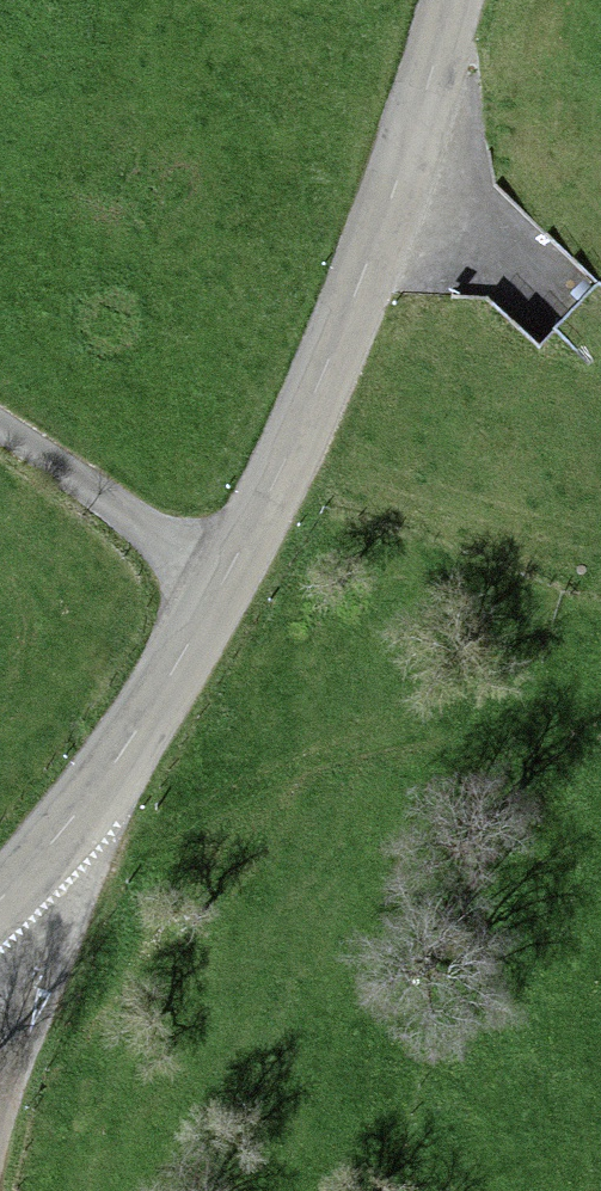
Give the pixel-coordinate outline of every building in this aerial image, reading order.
[(492,477),(600,578),(600,360),(492,477)]
